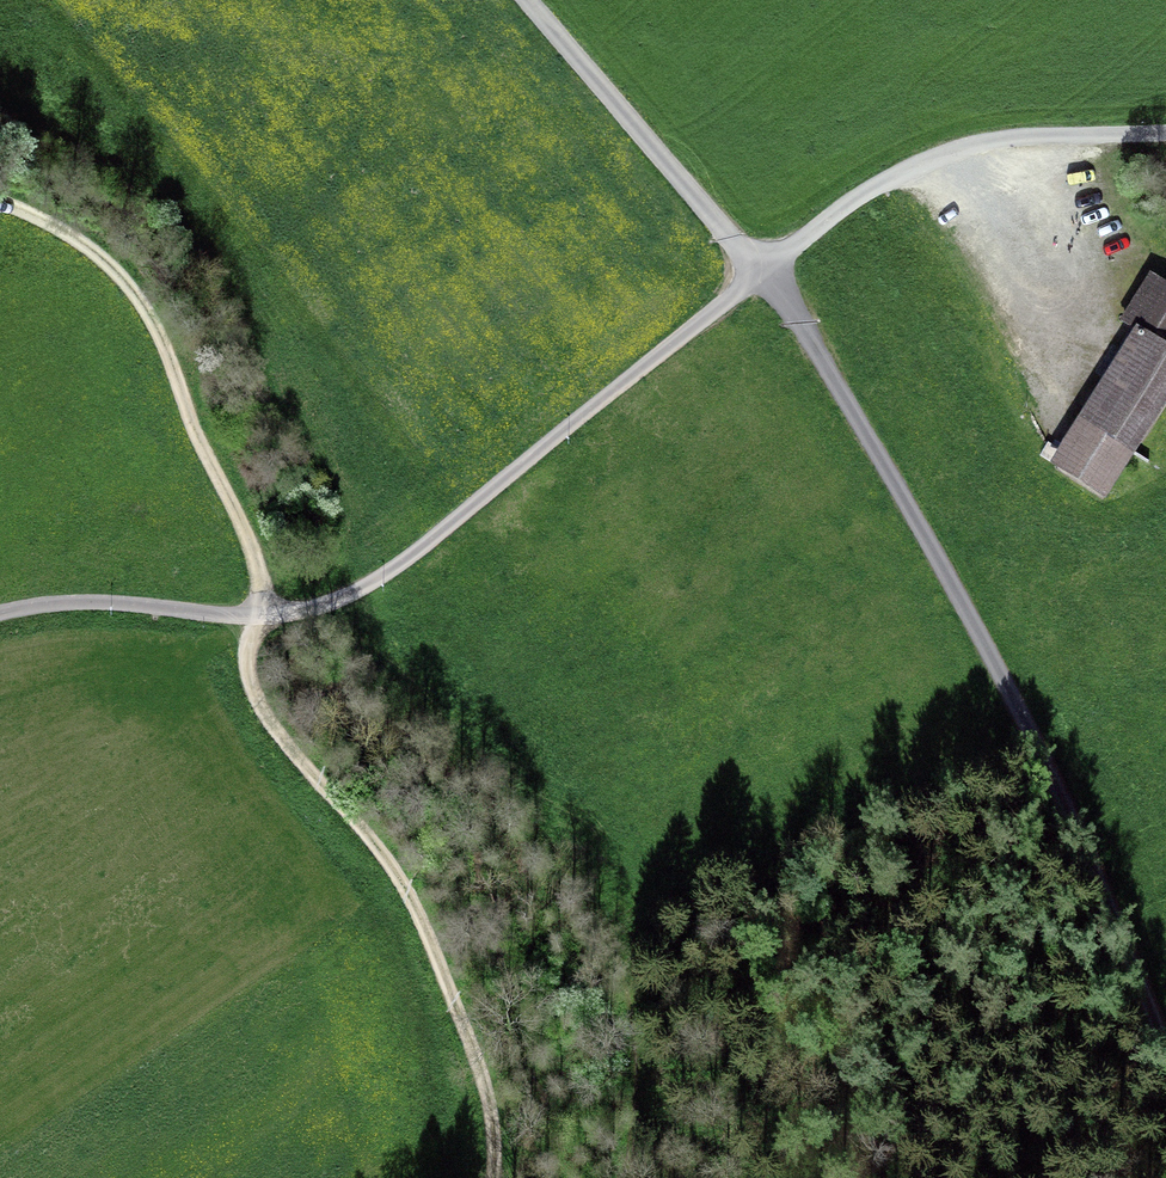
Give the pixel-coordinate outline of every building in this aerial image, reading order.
[(1165,434),(1165,349),(1143,334),(1063,457),(1125,497),(1165,434)]
